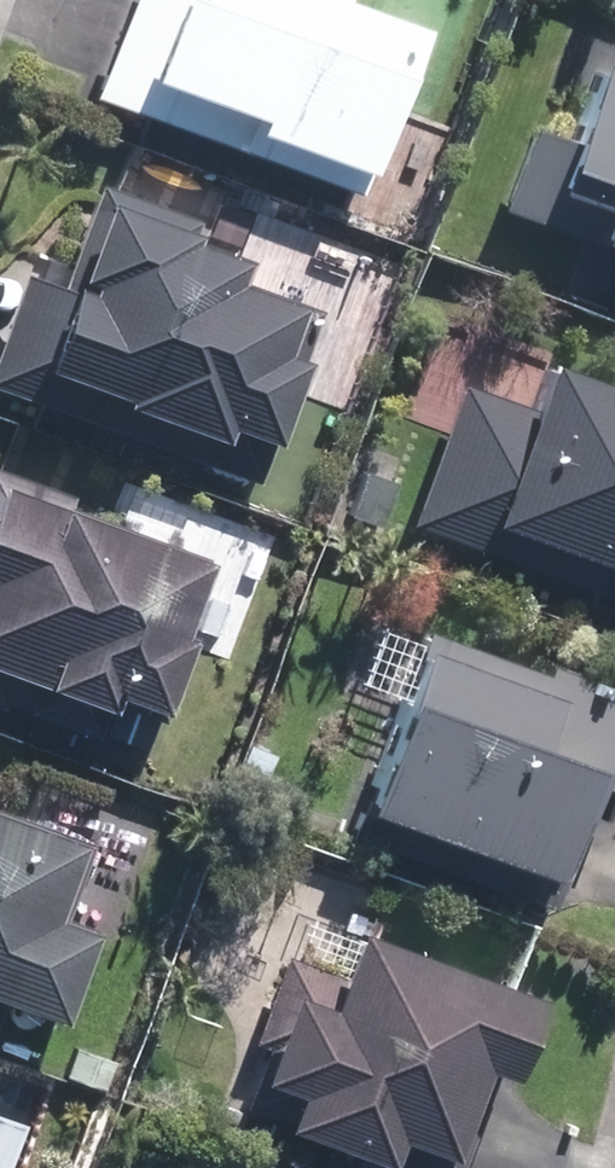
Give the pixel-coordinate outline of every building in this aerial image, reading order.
[(95,88),(358,189),(422,21),(368,0),(129,0),(95,88)] [(607,47),(559,178),(614,199),(614,50),(607,47)] [(31,253),(0,340),(0,385),(208,460),(220,426),(261,441),(312,299),(251,277),(266,236),(104,179),(72,268),(31,253)] [(614,240),(614,202),(603,236),(614,240)] [(553,356),(536,405),(461,380),(413,519),(551,566),(560,540),(614,559),(614,377),(553,356)] [(110,706),(118,682),(164,698),(218,539),(0,465),(0,668),(110,706)] [(429,625),(367,803),(550,866),(584,771),(614,782),(614,677),(549,654),(546,663),(429,625)] [(92,828),(0,794),(0,1024),(48,1042),(96,914),(65,902),(92,828)] [(542,985),(369,920),(344,970),(307,956),(264,1070),(300,1084),(289,1112),(397,1153),(406,1129),(457,1148),(491,1056),(512,1064),(542,985)] [(18,1100),(0,1093),(0,1155),(18,1100)]
